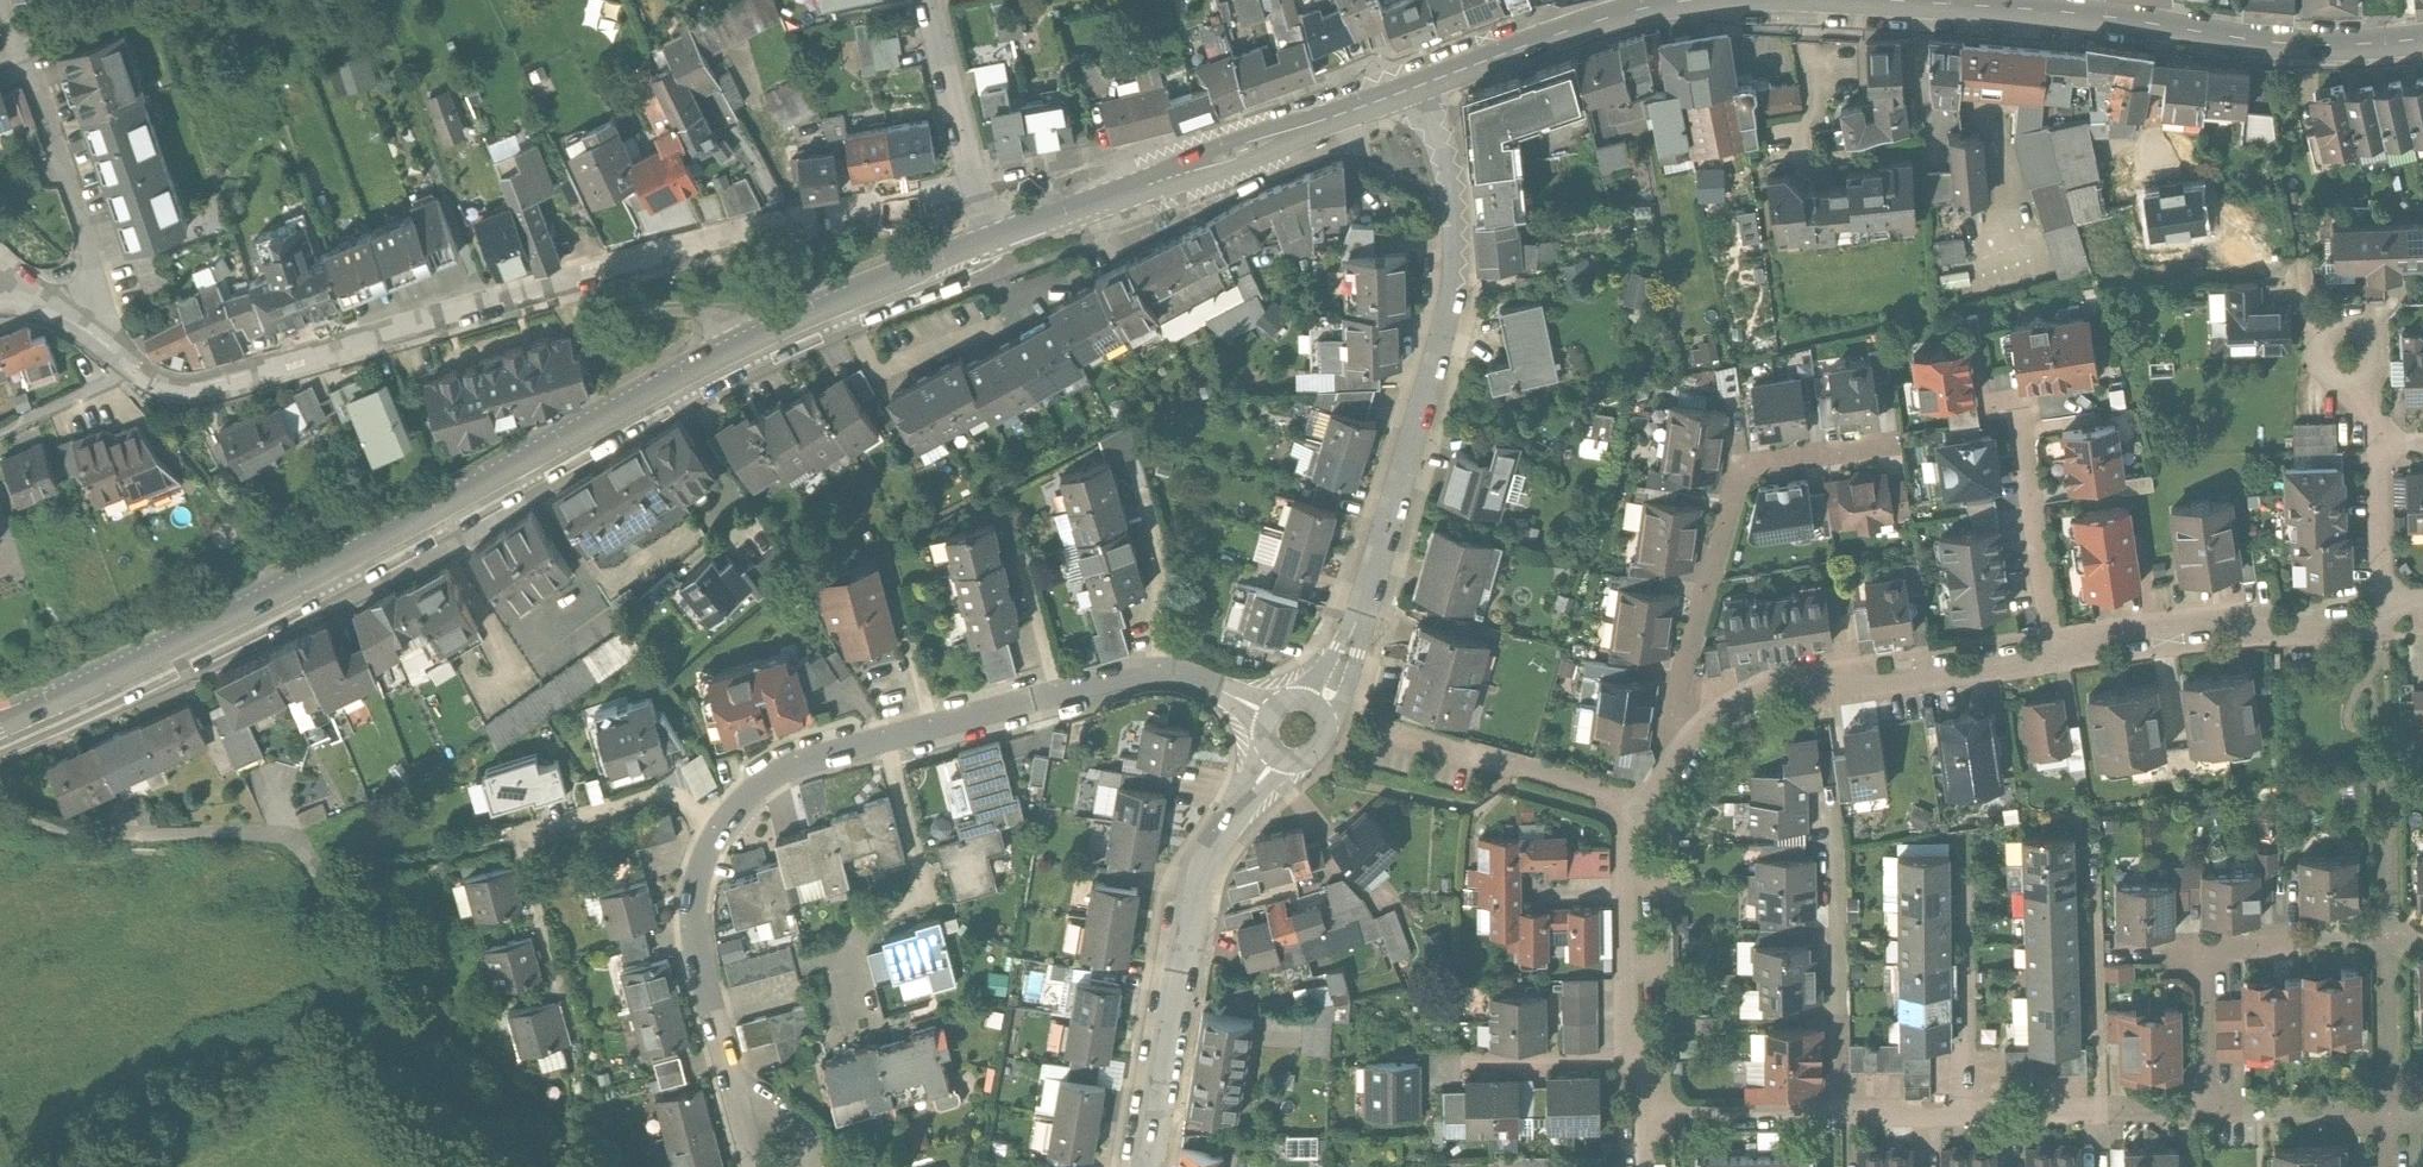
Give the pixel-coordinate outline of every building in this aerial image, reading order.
[(685,12),(696,35),(704,50),(782,12),(777,0),(707,0),(685,12)] [(1242,18),(1266,12),(1263,0),(1238,0),(1242,18)] [(1320,6),(1304,10),(1313,50),(1354,32),(1341,0),(1318,0),(1320,6)] [(1354,32),(1387,19),(1383,7),(1380,0),(1341,0),(1354,32)] [(1383,7),(1387,19),(1396,42),(1438,28),(1430,0),(1401,0),(1383,7)] [(1438,28),(1469,17),(1464,0),(1430,0),(1438,28)] [(1469,17),(1505,5),(1504,0),(1464,0),(1469,17)] [(2242,16),(2293,21),(2292,0),(2244,0),(2242,16)] [(2304,10),(2357,11),(2356,0),(2305,0),(2304,10)] [(1295,5),(1284,8),(1289,23),(1301,20),(1295,5)] [(1020,9),(1008,11),(1012,34),(1023,32),(1020,9)] [(1008,11),(996,13),(1000,36),(1012,34),(1008,11)] [(1301,20),(1289,23),(1289,24),(1284,26),(1290,44),(1306,39),(1302,20),(1301,20)] [(67,49),(63,50),(70,69),(66,71),(74,95),(78,94),(84,113),(142,92),(147,90),(126,29),(100,38),(67,49)] [(883,33),(869,36),(873,57),(875,66),(897,62),(895,50),(901,49),(898,33),(883,35),(883,33)] [(696,35),(665,49),(673,63),(687,87),(697,82),(702,92),(712,87),(728,119),(738,114),(733,105),(725,109),(709,79),(717,75),(715,72),(704,50),(696,35)] [(869,36),(858,37),(862,59),(873,57),(869,36)] [(1229,39),(1216,43),(1220,57),(1233,53),(1229,39)] [(1290,44),(1279,47),(1282,59),(1290,84),(1315,74),(1306,39),(1290,44)] [(1644,39),(1619,47),(1620,51),(1624,75),(1625,83),(1626,83),(1631,97),(1653,90),(1647,55),(1644,39)] [(1728,42),(1661,53),(1662,62),(1665,76),(1668,93),(1679,91),(1682,108),(1691,156),(1691,157),(1759,147),(1755,122),(1802,114),(1798,89),(1758,95),(1760,104),(1753,105),(1753,103),(1757,98),(1755,90),(1750,87),(1735,89),(1728,42)] [(1960,46),(1928,43),(1927,87),(1932,109),(1958,108),(1958,99),(1959,99),(1959,95),(1960,46)] [(1900,45),(1868,47),(1869,74),(1867,75),(1867,89),(1872,88),(1875,106),(1903,103),(1900,45)] [(2087,59),(1962,47),(1962,46),(1960,46),(1959,95),(1959,99),(1977,97),(2017,99),(2024,130),(2015,132),(2014,143),(2028,187),(2033,186),(2061,179),(2047,127),(2079,120),(2090,120),(2089,99),(2088,81),(2087,59)] [(371,47),(356,53),(367,83),(382,78),(371,47)] [(1263,47),(1234,56),(1246,100),(1275,90),(1267,64),(1263,47)] [(2094,49),(2086,48),(2087,59),(2088,81),(2094,81),(2094,49)] [(1180,52),(1172,54),(1171,49),(1165,50),(1167,56),(1163,57),(1170,76),(1185,72),(1180,52)] [(2153,59),(2094,49),(2094,81),(2096,98),(2111,98),(2113,82),(2149,88),(2152,65),(2153,59)] [(1620,51),(1591,60),(1598,82),(1624,75),(1620,51)] [(1220,57),(1198,64),(1203,81),(1217,76),(1220,85),(1226,108),(1246,100),(1234,56),(1233,53),(1220,57)] [(1282,59),(1267,64),(1275,90),(1290,84),(1282,59)] [(1003,60),(973,66),(973,67),(976,67),(980,91),(982,91),(981,89),(1006,85),(1006,87),(1008,86),(1003,60)] [(687,87),(673,63),(652,73),(676,122),(700,109),(687,87)] [(1576,63),(1465,98),(1468,122),(1472,174),(1522,167),(1519,131),(1587,110),(1576,63)] [(2209,71),(2152,65),(2149,88),(2164,89),(2161,117),(2203,121),(2204,112),(2209,71)] [(743,100),(729,70),(717,75),(733,105),(743,100)] [(2250,74),(2209,71),(2204,112),(2245,116),(2246,115),(2250,74)] [(676,122),(652,73),(637,80),(651,108),(648,111),(658,131),(676,122)] [(733,105),(717,75),(709,79),(725,109),(733,105)] [(801,75),(761,94),(774,108),(766,113),(775,131),(818,109),(801,75)] [(1624,75),(1598,82),(1606,109),(1633,101),(1631,97),(1626,83),(1625,83),(1624,75)] [(2149,88),(2113,82),(2111,98),(2108,116),(2134,120),(2135,130),(2140,131),(2149,88)] [(2417,85),(2419,93),(2404,96),(2403,96),(2414,140),(2413,140),(2414,144),(2422,142),(2422,84),(2417,85)] [(1026,105),(1010,108),(1006,87),(1006,85),(981,89),(982,91),(992,151),(1033,144),(1026,105)] [(1220,85),(1209,88),(1215,94),(1220,111),(1226,108),(1220,85)] [(2404,96),(2401,85),(2388,88),(2390,97),(2374,101),(2373,101),(2384,144),(2383,144),(2384,147),(2413,140),(2414,140),(2403,96),(2404,96)] [(15,87),(1,92),(10,116),(12,122),(25,117),(15,87)] [(1168,87),(1141,93),(1148,132),(1176,125),(1168,101),(1171,100),(1168,87)] [(10,116),(1,92),(0,88),(0,120),(10,116)] [(1171,100),(1168,101),(1176,125),(1220,111),(1215,94),(1209,88),(1171,100)] [(2384,144),(2373,101),(2374,101),(2371,89),(2359,92),(2361,100),(2346,104),(2356,148),(2355,148),(2355,149),(2356,150),(2383,144),(2384,144)] [(1668,93),(1659,94),(1655,96),(1644,99),(1646,114),(1653,114),(1657,114),(1682,108),(1679,91),(1668,93)] [(142,92),(84,113),(129,243),(187,223),(142,92)] [(453,104),(445,108),(438,92),(428,97),(444,135),(463,127),(453,104)] [(2343,92),(2315,99),(2323,135),(2328,155),(2355,149),(2355,148),(2356,148),(2346,104),(2343,92)] [(1141,93),(1102,101),(1112,140),(1148,132),(1141,93)] [(1066,98),(1026,105),(1033,144),(1074,137),(1067,97),(1066,98)] [(1959,99),(1958,99),(1958,108),(1962,139),(1977,138),(1977,97),(1959,99)] [(2096,98),(2089,99),(2090,120),(2107,120),(2108,116),(2111,98),(2096,98)] [(1633,101),(1606,109),(1611,123),(1646,114),(1644,99),(1633,101)] [(1903,103),(1875,106),(1876,121),(1864,125),(1861,111),(1842,114),(1847,146),(1863,144),(1879,138),(1907,135),(1903,103)] [(719,140),(703,108),(700,109),(676,122),(685,141),(680,143),(686,155),(719,140)] [(1682,108),(1657,114),(1653,114),(1663,162),(1691,156),(1682,108)] [(844,115),(822,118),(834,150),(835,159),(850,157),(846,137),(848,137),(844,115)] [(2272,117),(2246,115),(2245,116),(2244,147),(2277,149),(2272,117)] [(2108,116),(2107,120),(2090,120),(2079,120),(2047,127),(2061,179),(2075,223),(2107,215),(2102,185),(2097,186),(2085,137),(2110,136),(2110,134),(2135,135),(2135,130),(2134,120),(2108,116)] [(676,122),(658,131),(664,143),(634,159),(640,172),(653,198),(696,177),(686,155),(680,143),(685,141),(676,122)] [(927,122),(886,130),(893,168),(934,161),(927,122)] [(618,125),(601,133),(601,134),(573,148),(596,197),(618,187),(616,183),(623,180),(640,172),(634,159),(618,125)] [(561,259),(529,179),(548,171),(531,129),(490,145),(513,202),(517,211),(534,260),(537,268),(561,259)] [(848,137),(846,137),(850,157),(853,176),(893,168),(886,130),(848,137)] [(2323,135),(2306,138),(2315,173),(2331,169),(2328,155),(2323,135)] [(1962,139),(1948,141),(1951,173),(1954,204),(1955,216),(1984,213),(1977,138),(1962,139)] [(1625,146),(1596,153),(1602,178),(1631,172),(1625,146)] [(834,150),(813,153),(813,149),(798,151),(804,197),(840,192),(835,159),(834,150)] [(1343,164),(1309,178),(1311,207),(1312,223),(1314,224),(1314,243),(1324,243),(1322,220),(1346,219),(1343,164)] [(1816,195),(1815,190),(1801,191),(1785,179),(1766,181),(1775,240),(1787,239),(1788,241),(1801,240),(1801,237),(1814,236),(1814,238),(1829,237),(1829,235),(1853,232),(1853,235),(1870,233),(1870,231),(1900,228),(1900,230),(1915,228),(1912,165),(1878,168),(1878,171),(1861,172),(1861,175),(1846,176),(1848,190),(1827,192),(1828,194),(1816,195)] [(1522,167),(1472,174),(1477,220),(1515,215),(1516,214),(1527,214),(1522,167)] [(1723,171),(1698,172),(1700,200),(1724,198),(1723,171)] [(640,172),(623,180),(636,206),(653,198),(640,172)] [(1951,173),(1926,176),(1928,207),(1954,204),(1951,173)] [(746,177),(734,181),(744,211),(744,212),(761,206),(746,177)] [(1309,178),(1250,201),(1263,226),(1267,224),(1268,223),(1311,207),(1309,178)] [(2061,179),(2033,186),(2063,282),(2091,273),(2075,223),(2061,179)] [(734,181),(719,187),(728,215),(744,211),(734,181)] [(2199,187),(2143,195),(2150,240),(2206,231),(2199,187)] [(459,251),(438,196),(412,206),(415,213),(416,213),(434,261),(459,251)] [(1263,226),(1250,201),(1211,223),(1211,224),(1229,258),(1264,242),(1257,228),(1263,226)] [(513,202),(478,216),(500,271),(534,260),(517,213),(517,211),(513,202)] [(1268,223),(1267,224),(1269,230),(1274,228),(1289,268),(1314,259),(1315,251),(1314,243),(1314,224),(1312,223),(1311,207),(1268,223)] [(1757,207),(1722,213),(1724,229),(1759,224),(1757,207)] [(415,213),(372,230),(390,277),(434,261),(416,213),(415,213)] [(1515,215),(1477,220),(1481,270),(1500,268),(1517,266),(1536,269),(1535,273),(1543,274),(1545,213),(1527,214),(1516,214),(1515,215)] [(317,255),(305,220),(294,224),(293,221),(259,233),(260,236),(253,238),(262,263),(269,261),(272,270),(250,277),(253,286),(262,308),(268,324),(286,317),(288,320),(296,324),(301,315),(306,313),(308,308),(316,305),(321,307),(328,305),(336,308),(341,300),(340,296),(346,294),(329,250),(317,255)] [(1229,258),(1211,224),(1182,238),(1204,272),(1227,259),(1229,258)] [(2383,226),(2383,250),(2399,249),(2400,258),(2406,258),(2406,259),(2413,265),(2422,265),(2422,225),(2383,226)] [(2383,226),(2333,227),(2334,261),(2325,261),(2326,281),(2354,280),(2354,267),(2361,260),(2361,259),(2367,259),(2367,250),(2383,250),(2383,226)] [(372,230),(328,247),(329,250),(346,294),(390,277),(372,230)] [(1373,230),(1354,230),(1343,244),(1341,253),(1340,262),(1348,262),(1348,259),(1374,258),(1373,230)] [(1345,237),(1333,234),(1329,252),(1341,253),(1343,244),(1345,237)] [(1204,272),(1182,238),(1153,253),(1175,287),(1204,272)] [(138,246),(131,248),(148,295),(173,286),(156,239),(138,246)] [(1963,241),(1935,245),(1938,266),(1966,262),(1963,241)] [(2399,249),(2383,250),(2384,279),(2400,278),(2400,258),(2399,249)] [(2383,250),(2367,250),(2367,259),(2368,279),(2384,279),(2383,250)] [(1148,301),(1175,287),(1153,253),(1126,265),(1148,301)] [(224,255),(212,260),(219,274),(232,268),(224,255)] [(1374,258),(1348,259),(1348,262),(1349,290),(1344,290),(1345,315),(1399,313),(1408,313),(1406,257),(1374,258)] [(1175,287),(1148,301),(1158,319),(1171,341),(1233,308),(1245,302),(1227,259),(1204,272),(1175,287)] [(1586,259),(1561,266),(1565,282),(1591,275),(1586,259)] [(1126,265),(1096,281),(1097,284),(1124,335),(1158,319),(1148,301),(1126,265)] [(1500,268),(1481,270),(1482,279),(1500,278),(1500,268)] [(1653,277),(1630,272),(1623,302),(1645,308),(1653,277)] [(1968,274),(1939,278),(1942,292),(1970,288),(1968,274)] [(1542,278),(1518,278),(1520,297),(1544,291),(1542,278)] [(227,294),(221,280),(183,294),(181,295),(187,312),(195,330),(220,320),(225,331),(233,328),(228,317),(236,314),(227,294)] [(2257,283),(2229,284),(2229,307),(2258,307),(2257,283)] [(1124,335),(1097,284),(1073,296),(1079,307),(1101,348),(1124,335)] [(253,286),(227,294),(236,314),(238,317),(244,315),(262,308),(253,286)] [(182,291),(159,300),(167,320),(177,315),(187,312),(181,295),(183,294),(182,291)] [(1294,314),(1275,300),(1256,318),(1272,335),(1294,314)] [(1245,302),(1233,308),(1239,320),(1252,314),(1245,302)] [(1543,302),(1501,312),(1513,365),(1489,370),(1494,394),(1560,379),(1543,302)] [(2258,307),(2229,307),(2230,336),(2231,350),(2255,349),(2255,350),(2288,349),(2286,306),(2258,307)] [(1101,348),(1079,307),(1022,337),(1051,390),(1108,360),(1101,348)] [(262,308),(244,315),(252,331),(268,324),(262,308)] [(187,312),(147,333),(155,353),(186,340),(195,363),(207,359),(205,354),(195,330),(187,312)] [(1399,313),(1345,315),(1345,336),(1346,369),(1346,370),(1379,370),(1401,369),(1399,313)] [(1345,315),(1309,316),(1311,372),(1335,372),(1335,371),(1346,370),(1346,369),(1319,370),(1318,337),(1345,336),(1345,315)] [(1977,315),(1964,317),(1968,342),(1981,340),(1977,315)] [(2045,322),(2037,316),(2031,324),(2029,324),(2030,326),(2010,329),(2014,357),(2018,357),(2022,386),(2053,381),(2053,382),(2066,380),(2066,379),(2097,375),(2093,344),(2088,344),(2084,318),(2047,324),(2046,322),(2045,322)] [(220,320),(195,330),(205,354),(232,345),(234,352),(239,351),(244,349),(241,340),(234,327),(233,328),(225,331),(220,320)] [(27,323),(0,333),(0,355),(3,365),(20,359),(29,384),(60,373),(44,330),(32,335),(27,323)] [(2408,334),(2408,331),(2405,332),(2405,334),(2402,335),(2404,403),(2422,402),(2422,337),(2419,334),(2408,334)] [(459,370),(444,374),(445,376),(427,379),(434,406),(436,406),(445,419),(447,419),(453,441),(477,435),(476,433),(489,426),(488,423),(498,424),(499,429),(500,428),(495,411),(501,409),(502,412),(516,412),(517,413),(518,417),(519,417),(518,413),(519,412),(518,410),(532,406),(533,410),(546,406),(545,403),(548,402),(549,404),(564,404),(564,405),(566,404),(564,397),(577,390),(576,388),(589,384),(580,349),(575,351),(570,334),(548,340),(547,338),(532,342),(533,344),(525,347),(525,344),(507,349),(508,351),(478,359),(480,364),(468,367),(468,369),(459,372),(459,370)] [(1345,336),(1318,337),(1319,370),(1346,369),(1345,336)] [(1714,339),(1697,343),(1698,348),(1691,350),(1694,364),(1718,358),(1714,339)] [(1038,394),(1011,344),(988,356),(1015,406),(1038,394)] [(1967,349),(1947,352),(1947,349),(1933,351),(1933,354),(1913,357),(1920,404),(1946,400),(1974,396),(1967,349)] [(1886,351),(1868,354),(1870,363),(1871,363),(1874,382),(1891,380),(1886,351)] [(1015,406),(988,356),(965,369),(987,410),(992,419),(1015,406)] [(965,369),(960,360),(938,372),(964,422),(987,410),(965,369)] [(1870,363),(1849,366),(1849,368),(1830,371),(1833,396),(1837,424),(1838,426),(1875,421),(1879,416),(1874,382),(1871,363),(1870,363)] [(1743,367),(1725,368),(1726,392),(1744,391),(1743,367)] [(861,370),(844,381),(859,404),(874,395),(861,370)] [(1346,370),(1335,371),(1335,372),(1336,392),(1380,390),(1379,370),(1346,370)] [(964,422),(938,372),(915,384),(942,434),(964,422)] [(343,415),(357,409),(350,395),(358,391),(352,378),(331,387),(343,415)] [(411,431),(387,378),(358,391),(350,395),(357,409),(374,448),(411,431)] [(1261,378),(1249,378),(1249,392),(1261,392),(1261,378)] [(1799,378),(1775,382),(1783,436),(1807,432),(1799,378)] [(312,381),(297,388),(310,417),(326,410),(312,381)] [(844,381),(817,399),(847,447),(860,439),(864,445),(879,435),(859,404),(844,381)] [(1775,382),(1752,385),(1760,439),(1783,436),(1775,382)] [(942,434),(915,384),(891,396),(901,415),(918,447),(919,446),(922,453),(927,461),(950,449),(942,434)] [(2127,387),(2101,391),(2104,410),(2129,407),(2127,387)] [(1833,396),(1817,398),(1821,426),(1837,424),(1833,396)] [(1974,396),(1946,400),(1950,428),(1978,424),(1979,424),(1974,396)] [(817,399),(804,407),(799,400),(784,410),(815,459),(828,450),(832,457),(847,447),(817,399)] [(1369,408),(1343,401),(1339,414),(1365,422),(1369,408)] [(780,403),(766,413),(770,419),(756,428),(778,464),(783,470),(796,462),(800,469),(815,459),(784,410),(780,403)] [(256,409),(223,426),(227,433),(219,437),(232,463),(238,460),(244,471),(259,463),(256,459),(274,449),(274,448),(298,436),(281,404),(259,416),(256,409)] [(1727,413),(1671,406),(1669,424),(1671,424),(1669,439),(1720,447),(1723,432),(1725,432),(1727,413)] [(1339,414),(1331,412),(1322,443),(1365,455),(1374,424),(1365,422),(1339,414)] [(1620,419),(1584,412),(1577,453),(1613,459),(1620,419)] [(756,428),(747,414),(718,433),(734,457),(755,488),(771,478),(766,472),(778,464),(756,428)] [(918,447),(901,415),(889,422),(909,460),(922,453),(919,446),(918,447)] [(1128,422),(1100,437),(1107,458),(1110,457),(1111,461),(1137,453),(1128,422)] [(2336,422),(2293,423),(2294,452),(2311,451),(2336,450),(2336,422)] [(1978,424),(1943,429),(1945,443),(1980,438),(1978,424)] [(678,425),(645,447),(680,499),(713,478),(678,425)] [(2114,425),(2062,433),(2066,460),(2118,452),(2114,425)] [(154,445),(139,427),(124,433),(122,429),(108,435),(127,487),(130,493),(147,486),(150,493),(183,479),(173,467),(154,445)] [(107,433),(95,437),(94,434),(76,440),(74,441),(84,468),(96,499),(127,487),(108,435),(107,433)] [(718,433),(707,440),(722,465),(734,457),(718,433)] [(74,435),(59,441),(71,473),(84,468),(74,441),(76,440),(74,435)] [(184,457),(166,435),(154,445),(173,467),(184,457)] [(1945,443),(1940,444),(1947,491),(1998,484),(1991,436),(1980,438),(1945,443)] [(1720,447),(1669,439),(1667,453),(1665,453),(1662,473),(1718,480),(1721,461),(1719,460),(1720,447)] [(1490,464),(1458,455),(1444,502),(1497,518),(1505,488),(1520,492),(1525,476),(1510,472),(1517,447),(1497,441),(1490,464)] [(43,443),(0,459),(8,480),(14,478),(21,497),(58,483),(43,443)] [(1365,455),(1322,443),(1313,474),(1319,476),(1344,484),(1355,487),(1365,455)] [(641,445),(555,497),(589,552),(614,536),(629,527),(677,497),(641,445)] [(2336,450),(2311,451),(2312,465),(2338,464),(2338,466),(2342,466),(2341,450),(2336,450)] [(2118,452),(2066,460),(2070,487),(2121,479),(2122,479),(2122,478),(2118,452)] [(1107,458),(1060,473),(1064,487),(1063,487),(1069,506),(1118,491),(1120,490),(1111,461),(1110,457),(1107,458)] [(2312,465),(2284,466),(2285,493),(2338,491),(2343,491),(2342,476),(2338,476),(2338,466),(2338,464),(2312,465)] [(2406,473),(2408,527),(2422,527),(2422,472),(2406,473)] [(1886,473),(1838,480),(1845,524),(1860,522),(1860,526),(1879,523),(1878,519),(1892,517),(1892,513),(1887,482),(1886,473)] [(2151,474),(2122,478),(2122,479),(2121,479),(2123,494),(2154,489),(2151,474)] [(1344,484),(1319,476),(1315,490),(1340,497),(1344,484)] [(1806,480),(1760,487),(1748,527),(1749,531),(1752,535),(1755,537),(1759,538),(1763,537),(1766,534),(1768,530),(1794,527),(1794,533),(1812,530),(1813,530),(1808,495),(1806,480)] [(1905,480),(1887,482),(1892,513),(1910,511),(1905,480)] [(1340,497),(1315,490),(1311,503),(1336,510),(1340,497)] [(1118,491),(1069,506),(1073,520),(1071,521),(1077,538),(1127,523),(1128,523),(1118,491)] [(2338,491),(2285,493),(2286,532),(2292,532),(2339,531),(2339,519),(2343,519),(2343,504),(2338,504),(2338,491)] [(1825,492),(1808,495),(1813,530),(1812,530),(1813,537),(1831,534),(1825,492)] [(677,497),(629,527),(642,549),(692,518),(677,497)] [(1336,511),(1294,498),(1284,531),(1326,543),(1336,511)] [(1701,506),(1645,498),(1642,516),(1644,516),(1643,530),(1694,537),(1696,524),(1699,524),(1701,506)] [(1994,499),(1966,503),(1968,517),(1969,516),(1996,513),(1994,499)] [(2229,499),(2209,502),(2208,499),(2191,501),(2191,504),(2172,507),(2182,575),(2238,567),(2240,567),(2237,550),(2229,499)] [(11,533),(0,504),(0,538),(11,533)] [(2127,507),(2074,514),(2077,534),(2074,535),(2070,540),(2073,562),(2078,566),(2081,565),(2085,592),(2105,589),(2105,591),(2118,589),(2117,587),(2137,585),(2133,551),(2134,551),(2132,535),(2131,535),(2127,507)] [(569,569),(532,512),(502,532),(539,589),(569,569)] [(1996,513),(1969,516),(1971,529),(1975,529),(1976,531),(1996,528),(1999,527),(1996,513)] [(992,519),(946,531),(951,551),(949,551),(953,569),(956,568),(1001,556),(992,519)] [(1549,529),(1522,521),(1517,539),(1544,546),(1549,529)] [(1127,523),(1077,538),(1081,552),(1080,552),(1086,570),(1136,555),(1137,555),(1127,523)] [(774,552),(758,526),(743,535),(747,541),(749,540),(763,562),(745,575),(756,590),(762,598),(779,587),(788,579),(773,553),(774,552)] [(1976,531),(1975,529),(1971,529),(1961,531),(1962,533),(1941,536),(1945,560),(1939,561),(1944,591),(1949,590),(1952,614),(1973,611),(1973,613),(1987,611),(1987,609),(2008,606),(1996,528),(1976,531)] [(1499,548),(1434,529),(1416,594),(1483,612),(1485,607),(1470,603),(1476,582),(1489,586),(1499,548)] [(1694,537),(1643,530),(1641,543),(1638,542),(1636,560),(1693,568),(1695,550),(1693,550),(1694,537)] [(1326,543),(1284,531),(1275,561),(1317,574),(1326,543)] [(2339,531),(2292,532),(2293,554),(2301,554),(2302,579),(2346,578),(2346,563),(2350,563),(2349,545),(2345,545),(2345,531),(2339,531)] [(539,589),(502,532),(472,552),(509,609),(539,589)] [(614,536),(589,552),(599,568),(612,560),(616,566),(628,558),(614,536)] [(2251,548),(2237,550),(2240,567),(2238,567),(2240,580),(2256,578),(2251,548)] [(1136,555),(1086,570),(1090,585),(1089,585),(1094,602),(1095,604),(1119,597),(1146,588),(1136,555)] [(1001,556),(956,568),(960,587),(958,587),(962,604),(965,603),(1011,591),(1001,556)] [(719,573),(710,562),(680,587),(713,626),(756,590),(745,575),(742,572),(739,575),(730,564),(719,573)] [(873,563),(851,570),(852,574),(825,581),(835,617),(845,614),(853,642),(892,631),(873,563)] [(1918,563),(1903,565),(1905,576),(1908,594),(1922,592),(1918,563)] [(1306,572),(1281,564),(1276,578),(1302,586),(1306,572)] [(476,623),(447,566),(410,586),(434,630),(442,645),(476,623)] [(1905,576),(1865,582),(1868,607),(1873,636),(1873,639),(1913,633),(1908,594),(1905,576)] [(1302,586),(1276,578),(1273,590),(1298,598),(1302,586)] [(1850,585),(1823,589),(1827,615),(1854,611),(1854,609),(1850,585)] [(397,593),(395,589),(375,600),(395,637),(419,623),(421,637),(434,630),(410,586),(397,593)] [(1298,599),(1258,586),(1245,628),(1253,630),(1278,637),(1286,640),(1298,599)] [(1676,595),(1619,587),(1617,604),(1619,604),(1617,618),(1669,625),(1671,612),(1673,612),(1676,595)] [(1793,591),(1791,594),(1774,596),(1774,598),(1782,649),(1787,654),(1793,647),(1830,642),(1827,615),(1823,589),(1795,593),(1793,591)] [(1011,591),(965,603),(970,623),(967,623),(972,640),(979,638),(1006,631),(1020,628),(1011,591)] [(1119,597),(1095,604),(1094,602),(1091,603),(1095,617),(1123,609),(1119,597)] [(1774,598),(1726,605),(1733,655),(1770,650),(1776,656),(1782,649),(1774,598)] [(395,637),(375,600),(356,611),(366,640),(369,650),(395,637)] [(1868,607),(1854,609),(1854,611),(1858,639),(1873,636),(1868,607)] [(1095,617),(1094,618),(1098,631),(1122,624),(1127,622),(1123,609),(1095,617)] [(1669,625),(1617,618),(1616,631),(1613,631),(1611,649),(1638,653),(1667,657),(1670,639),(1667,638),(1669,625)] [(339,652),(327,624),(299,637),(326,698),(358,683),(377,674),(369,650),(366,640),(339,652)] [(1098,631),(1095,632),(1099,646),(1126,637),(1122,624),(1098,631)] [(1488,644),(1427,626),(1419,652),(1414,650),(1407,676),(1412,677),(1404,704),(1466,721),(1488,644)] [(625,629),(583,657),(599,681),(641,654),(625,629)] [(434,630),(421,637),(429,652),(442,645),(434,630)] [(1278,637),(1253,630),(1249,644),(1274,651),(1278,637)] [(1006,631),(979,638),(982,651),(1009,644),(1006,631)] [(326,698),(299,637),(270,650),(288,691),(304,728),(324,719),(322,714),(331,710),(326,698)] [(1126,637),(1099,646),(1103,660),(1131,652),(1126,637)] [(414,643),(402,649),(413,679),(424,673),(419,663),(423,661),(414,643)] [(1009,644),(982,651),(985,665),(1013,658),(1009,644)] [(1638,653),(1611,649),(1609,663),(1636,667),(1638,653)] [(271,651),(218,675),(235,713),(288,691),(271,651)] [(852,675),(836,651),(826,658),(839,678),(842,682),(852,675)] [(823,654),(812,661),(825,682),(828,686),(839,678),(826,658),(823,654)] [(787,656),(709,679),(712,690),(706,691),(718,734),(724,732),(727,742),(771,729),(768,721),(777,718),(780,727),(814,717),(805,684),(808,681),(798,665),(790,668),(787,656)] [(583,657),(542,684),(557,707),(599,681),(583,657)] [(812,661),(810,658),(798,665),(808,681),(810,683),(814,689),(825,682),(812,661)] [(1013,658),(985,665),(989,679),(1017,672),(1013,658)] [(2219,676),(2212,677),(2210,676),(2203,677),(2202,679),(2183,682),(2193,749),(2193,751),(2227,746),(2258,741),(2248,672),(2230,675),(2228,673),(2220,674),(2219,676)] [(1656,684),(1599,676),(1597,693),(1599,694),(1598,707),(1650,715),(1652,701),(1654,702),(1656,684)] [(358,683),(326,698),(331,710),(332,712),(364,698),(358,683)] [(542,684),(483,722),(496,747),(557,707),(542,684)] [(2133,687),(2126,688),(2124,690),(2118,691),(2116,690),(2108,691),(2107,693),(2089,696),(2099,765),(2130,760),(2164,755),(2164,753),(2154,686),(2135,689),(2133,687)] [(2413,690),(2414,718),(2422,718),(2422,689),(2413,690)] [(651,698),(620,707),(619,705),(596,712),(615,780),(674,763),(669,746),(683,742),(663,712),(656,714),(651,698)] [(2061,700),(2025,705),(2028,722),(2022,725),(2024,735),(2031,739),(2033,755),(2066,751),(2068,750),(2065,725),(2061,700)] [(191,701),(142,723),(159,759),(173,752),(175,755),(208,740),(191,701)] [(1650,715),(1598,707),(1598,708),(1577,705),(1572,737),(1594,740),(1595,738),(1648,746),(1650,728),(1648,728),(1650,715)] [(1960,715),(1958,718),(1938,721),(1948,785),(1954,791),(1961,790),(1967,781),(1978,780),(1986,786),(1994,785),(1999,777),(1994,740),(1990,718),(1978,720),(1976,716),(1973,713),(1968,712),(1964,713),(1960,715)] [(1877,725),(1865,727),(1864,721),(1859,718),(1853,719),(1849,723),(1850,729),(1844,730),(1847,754),(1853,791),(1855,790),(1886,786),(1877,725)] [(324,719),(304,728),(310,741),(329,733),(324,719)] [(1189,727),(1146,719),(1139,755),(1148,757),(1174,761),(1183,763),(1189,727)] [(142,723),(95,744),(113,785),(129,777),(137,795),(169,781),(159,759),(142,723)] [(2078,723),(2065,725),(2068,750),(2066,751),(2068,769),(2085,767),(2078,723)] [(1068,731),(1054,729),(1050,754),(1064,757),(1068,731)] [(2008,738),(1994,740),(1999,777),(2014,775),(2008,738)] [(1790,760),(1784,761),(1784,770),(1754,775),(1754,801),(1805,800),(1805,786),(1823,783),(1818,751),(1816,739),(1787,743),(1790,760)] [(224,742),(209,749),(217,774),(235,767),(224,742)] [(1000,743),(958,753),(964,774),(1005,763),(1000,743)] [(95,744),(46,769),(67,812),(115,788),(113,785),(95,744)] [(2227,746),(2193,751),(2193,749),(2179,751),(2183,778),(2231,771),(2227,746)] [(707,749),(686,759),(702,791),(723,781),(707,749)] [(1833,749),(1818,751),(1823,783),(1837,781),(1833,756),(1834,756),(1833,749)] [(2164,753),(2164,755),(2130,760),(2134,785),(2183,778),(2179,751),(2164,753)] [(1834,756),(1833,756),(1837,781),(1840,799),(1856,797),(1855,790),(1853,791),(1847,754),(1834,756)] [(526,771),(540,767),(537,755),(486,769),(488,775),(469,780),(478,813),(534,798),(526,771)] [(1174,761),(1148,757),(1146,771),(1172,775),(1174,761)] [(558,762),(540,767),(526,771),(534,798),(535,803),(567,794),(558,762)] [(964,774),(951,777),(948,783),(955,811),(961,835),(1000,825),(1024,818),(1018,795),(1013,796),(1005,763),(964,774)] [(1172,775),(1146,771),(1143,784),(1165,788),(1170,789),(1172,775)] [(1143,784),(1120,780),(1114,816),(1159,824),(1165,788),(1143,784)] [(867,805),(832,814),(833,819),(842,855),(877,846),(882,864),(905,858),(888,794),(866,800),(867,805)] [(1806,829),(1805,800),(1754,801),(1749,801),(1749,829),(1806,829)] [(670,808),(657,811),(664,837),(677,834),(670,808)] [(1365,809),(1330,841),(1363,878),(1398,846),(1365,809)] [(657,811),(644,815),(651,840),(664,837),(657,811)] [(644,815),(631,818),(638,844),(651,840),(644,815)] [(1159,824),(1114,816),(1108,852),(1110,852),(1136,857),(1153,859),(1159,824)] [(811,830),(777,839),(782,860),(787,879),(822,870),(826,888),(850,882),(842,855),(833,819),(810,825),(811,830)] [(961,835),(937,841),(943,864),(948,863),(957,897),(998,886),(988,852),(1006,847),(1000,825),(961,835)] [(1312,838),(1304,840),(1301,825),(1284,828),(1292,870),(1321,864),(1318,846),(1314,847),(1312,838)] [(1283,827),(1255,833),(1247,846),(1255,852),(1258,848),(1263,876),(1292,870),(1284,828),(1283,827)] [(1518,836),(1518,835),(1491,835),(1491,867),(1479,867),(1479,884),(1519,884),(1518,862),(1518,836)] [(2073,835),(2022,836),(2022,863),(2074,861),(2073,835)] [(1566,873),(1565,836),(1518,836),(1518,862),(1554,861),(1550,865),(1550,873),(1566,873)] [(1804,858),(1804,843),(1761,844),(1761,858),(1804,858)] [(1136,857),(1110,852),(1108,866),(1134,870),(1136,857)] [(2279,852),(2258,853),(2258,870),(2259,870),(2259,895),(2273,895),(2272,871),(2279,871),(2279,852)] [(1948,881),(1948,854),(1897,854),(1897,882),(1948,881)] [(2357,904),(2356,855),(2328,856),(2328,905),(2357,904)] [(2328,905),(2328,856),(2299,856),(2300,905),(2328,905)] [(1813,886),(1813,858),(1804,858),(1761,858),(1757,858),(1757,887),(1813,886)] [(782,860),(759,867),(761,874),(727,883),(737,923),(771,914),(775,931),(799,925),(787,879),(782,860)] [(2074,861),(2022,863),(2023,889),(2074,888),(2074,861)] [(1134,870),(1108,866),(1106,880),(1131,885),(1134,870)] [(2188,897),(2187,867),(2173,867),(2173,881),(2173,882),(2174,904),(2188,904),(2188,898),(2188,897)] [(2201,869),(2202,867),(2187,867),(2188,897),(2202,896),(2201,870),(2201,869)] [(511,868),(465,881),(476,923),(522,910),(511,868)] [(2231,919),(2230,870),(2201,870),(2202,896),(2202,919),(2231,919)] [(2258,870),(2230,870),(2231,919),(2260,918),(2259,895),(2259,870),(2258,870)] [(1362,896),(1341,874),(1328,877),(1329,884),(1326,885),(1330,900),(1331,905),(1342,901),(1362,896)] [(647,878),(600,890),(611,932),(617,931),(643,924),(658,920),(647,878)] [(1106,880),(1094,878),(1088,913),(1132,921),(1138,886),(1131,885),(1106,880)] [(1949,908),(1948,881),(1897,882),(1897,908),(1949,908)] [(2173,881),(2145,882),(2145,931),(2174,931),(2174,904),(2173,882),(2173,881)] [(2145,931),(2145,882),(2116,882),(2116,931),(2145,931)] [(1519,908),(1519,884),(1479,884),(1480,903),(1492,903),(1492,932),(1519,932),(1519,908)] [(1814,915),(1813,886),(1757,887),(1757,915),(1776,915),(1804,915),(1814,915)] [(2074,888),(2023,889),(2024,916),(2075,914),(2074,888)] [(1362,896),(1342,901),(1331,905),(1330,900),(1320,903),(1327,925),(1357,916),(1364,937),(1382,932),(1380,926),(1362,896)] [(1292,905),(1287,906),(1285,899),(1266,904),(1269,917),(1239,925),(1249,964),(1279,957),(1274,936),(1277,936),(1279,945),(1286,943),(1284,935),(1299,931),(1293,911),(1293,910),(1292,905)] [(1320,903),(1293,910),(1293,911),(1299,931),(1307,955),(1364,937),(1357,916),(1327,925),(1320,903)] [(1394,907),(1376,914),(1380,926),(1382,932),(1388,948),(1407,942),(1394,907)] [(1547,925),(1546,907),(1519,908),(1519,932),(1520,956),(1526,956),(1526,964),(1547,963),(1547,925)] [(1598,955),(1597,907),(1546,907),(1547,925),(1570,925),(1571,955),(1598,955)] [(1949,935),(1949,908),(1897,908),(1898,935),(1949,935)] [(1132,921),(1088,913),(1082,949),(1093,951),(1119,955),(1126,956),(1132,921)] [(2075,914),(2024,916),(2025,942),(2076,941),(2075,914)] [(1804,929),(1804,915),(1776,915),(1776,929),(1780,930),(1804,929)] [(940,918),(917,925),(918,929),(884,938),(887,947),(895,977),(929,968),(934,986),(957,980),(940,918)] [(643,924),(617,931),(621,945),(647,938),(643,924)] [(1418,935),(1427,955),(1446,946),(1437,927),(1418,935)] [(1804,929),(1780,930),(1780,943),(1805,943),(1804,929)] [(1780,930),(1766,930),(1767,944),(1780,943),(1780,930)] [(1299,931),(1284,935),(1286,943),(1279,945),(1277,936),(1274,936),(1279,957),(1280,962),(1307,955),(1299,931)] [(1949,935),(1898,935),(1898,962),(1949,961),(1949,935)] [(647,938),(621,945),(625,958),(650,952),(647,938)] [(2076,941),(2025,942),(2026,969),(2077,967),(2076,941)] [(531,942),(485,954),(496,995),(542,983),(531,942)] [(789,942),(774,946),(781,973),(796,969),(789,942)] [(1807,957),(1807,943),(1805,943),(1780,943),(1767,944),(1753,944),(1753,959),(1755,959),(1755,972),(1759,972),(1814,972),(1814,957),(1807,957)] [(774,946),(761,950),(768,977),(781,973),(774,946)] [(895,977),(887,947),(868,952),(876,982),(895,977)] [(761,950),(749,953),(756,980),(768,977),(761,950)] [(1119,955),(1093,951),(1091,965),(1117,969),(1119,955)] [(749,953),(736,956),(743,983),(756,980),(749,953)] [(736,956),(724,960),(731,986),(743,983),(736,956)] [(667,958),(621,970),(632,1012),(678,1000),(667,958)] [(1950,988),(1949,961),(1898,962),(1898,989),(1950,988)] [(2131,963),(2104,964),(2105,977),(2132,977),(2131,963)] [(1117,969),(1091,965),(1088,979),(1114,983),(1117,969)] [(1342,965),(1326,969),(1334,1000),(1350,997),(1342,965)] [(2077,967),(2026,969),(2026,995),(2078,993),(2077,967)] [(2340,969),(2340,977),(2329,978),(2330,1031),(2359,1031),(2358,969),(2340,969)] [(1815,985),(1814,972),(1759,972),(1759,987),(1761,987),(1761,1001),(1762,1001),(1798,1000),(1819,1000),(1819,985),(1815,985)] [(1088,979),(1077,977),(1071,1012),(1115,1020),(1121,985),(1114,983),(1088,979)] [(1596,991),(1596,977),(1563,978),(1563,992),(1596,992),(1596,991)] [(2301,978),(2284,978),(2284,986),(2273,987),(2274,1040),(2302,1040),(2301,978)] [(2330,1031),(2329,978),(2301,978),(2302,1040),(2317,1040),(2317,1031),(2330,1031)] [(2274,1040),(2273,987),(2244,987),(2244,1000),(2244,1029),(2245,1049),(2261,1049),(2261,1040),(2274,1040)] [(1950,1015),(1950,988),(1898,989),(1899,1016),(1950,1015)] [(1544,992),(1492,992),(1492,1019),(1544,1018),(1544,992)] [(1596,1006),(1596,992),(1563,992),(1563,1006),(1596,1006)] [(2078,993),(2026,995),(2027,1021),(2078,1020),(2078,993)] [(678,1000),(632,1012),(643,1055),(689,1043),(678,1000)] [(1334,1000),(1305,1007),(1303,1049),(1331,1051),(1334,1000)] [(1798,1015),(1798,1000),(1762,1001),(1763,1015),(1798,1015)] [(2229,1000),(2216,1001),(2216,1029),(2230,1029),(2229,1000)] [(2244,1000),(2229,1000),(2230,1029),(2244,1029),(2244,1000)] [(1596,1006),(1563,1006),(1563,1020),(1597,1020),(1596,1006)] [(806,1007),(791,1011),(798,1036),(801,1035),(813,1032),(806,1007)] [(2121,1039),(2121,1010),(2105,1010),(2106,1039),(2121,1039)] [(2150,1013),(2149,1013),(2136,1013),(2136,1010),(2121,1010),(2121,1039),(2122,1072),(2138,1072),(2138,1070),(2150,1070),(2150,1069),(2150,1013)] [(554,1011),(509,1023),(519,1065),(565,1053),(554,1011)] [(791,1011),(778,1014),(785,1039),(798,1036),(791,1011)] [(2178,1071),(2177,1011),(2164,1011),(2164,1013),(2150,1013),(2150,1069),(2164,1069),(2164,1071),(2178,1071)] [(1115,1020),(1071,1012),(1065,1047),(1071,1048),(1102,1054),(1109,1055),(1115,1020)] [(1253,1019),(1204,1012),(1189,1110),(1215,1114),(1216,1111),(1238,1114),(1253,1019)] [(778,1014),(765,1018),(772,1043),(774,1042),(785,1039),(778,1014)] [(1950,1043),(1950,1015),(1899,1016),(1899,1043),(1903,1043),(1930,1043),(1950,1043)] [(1723,1029),(1722,1016),(1696,1016),(1696,1030),(1723,1029)] [(765,1018),(752,1021),(759,1046),(772,1043),(765,1018)] [(1544,1044),(1544,1018),(1492,1019),(1492,1045),(1544,1044)] [(1597,1034),(1597,1020),(1563,1020),(1564,1035),(1597,1034)] [(2078,1020),(2027,1021),(2028,1049),(2031,1049),(2044,1048),(2058,1048),(2072,1047),(2079,1047),(2078,1020)] [(752,1021),(741,1024),(748,1049),(759,1046),(752,1021)] [(935,1025),(912,1031),(913,1036),(880,1045),(890,1085),(923,1076),(928,1095),(931,1094),(934,1107),(942,1111),(959,1107),(962,1100),(960,1091),(954,1086),(953,1083),(950,1084),(935,1025)] [(1818,1041),(1818,1029),(1768,1029),(1768,1058),(1820,1057),(1820,1041),(1818,1041)] [(2230,1029),(2216,1029),(2216,1058),(2230,1057),(2230,1029)] [(2244,1029),(2230,1029),(2230,1057),(2245,1057),(2245,1049),(2244,1029)] [(1597,1049),(1597,1034),(1564,1035),(1564,1049),(1597,1049)] [(785,1039),(774,1042),(778,1056),(804,1049),(801,1035),(798,1036),(785,1039)] [(878,1040),(853,1047),(854,1051),(820,1060),(831,1101),(865,1092),(870,1109),(895,1103),(890,1085),(880,1045),(878,1040)] [(1899,1043),(1896,1043),(1890,1044),(1890,1069),(1904,1069),(1903,1057),(1903,1052),(1903,1043),(1899,1043)] [(1930,1057),(1930,1043),(1903,1043),(1903,1052),(1903,1057),(1930,1057)] [(1862,1044),(1849,1044),(1849,1069),(1863,1069),(1862,1044)] [(1876,1069),(1876,1044),(1862,1044),(1863,1069),(1876,1069)] [(1890,1069),(1890,1044),(1876,1044),(1876,1069),(1890,1069)] [(2072,1047),(2058,1048),(2059,1074),(2073,1073),(2072,1047)] [(2086,1073),(2085,1047),(2079,1047),(2072,1047),(2073,1073),(2086,1073)] [(1102,1054),(1071,1048),(1069,1063),(1100,1068),(1102,1054)] [(2044,1048),(2031,1049),(2031,1062),(2032,1075),(2045,1074),(2044,1048)] [(2058,1048),(2044,1048),(2045,1074),(2059,1074),(2058,1048)] [(804,1049),(778,1056),(781,1068),(808,1062),(804,1049)] [(2028,1049),(2005,1049),(2005,1063),(2031,1062),(2031,1049),(2028,1049)] [(679,1057),(652,1064),(656,1076),(683,1069),(679,1057)] [(1820,1074),(1820,1057),(1768,1058),(1768,1086),(1782,1086),(1818,1086),(1818,1074),(1820,1074)] [(1930,1070),(1930,1057),(1903,1057),(1904,1069),(1903,1071),(1930,1070)] [(1418,1061),(1366,1062),(1366,1088),(1418,1088),(1418,1061)] [(2031,1062),(2005,1063),(2006,1077),(2032,1076),(2032,1075),(2031,1062)] [(1100,1068),(1069,1063),(1067,1077),(1098,1082),(1100,1068)] [(683,1069),(656,1076),(660,1090),(687,1082),(683,1069)] [(1931,1084),(1930,1070),(1903,1071),(1904,1084),(1931,1084)] [(1573,1127),(1573,1075),(1547,1075),(1547,1084),(1547,1116),(1547,1128),(1573,1127)] [(1599,1075),(1573,1075),(1573,1127),(1600,1127),(1599,1075)] [(1067,1077),(1061,1076),(1055,1111),(1098,1118),(1104,1083),(1098,1082),(1067,1077)] [(2032,1076),(2006,1077),(2006,1091),(2032,1090),(2032,1076)] [(1518,1077),(1492,1078),(1493,1130),(1519,1130),(1519,1132),(1533,1132),(1533,1116),(1533,1114),(1519,1114),(1518,1084),(1518,1077)] [(1492,1078),(1466,1078),(1466,1089),(1466,1119),(1466,1124),(1466,1130),(1493,1130),(1492,1078)] [(1533,1114),(1532,1084),(1518,1084),(1519,1114),(1533,1114)] [(1547,1084),(1532,1084),(1533,1114),(1533,1116),(1547,1116),(1547,1084)] [(1931,1099),(1931,1084),(1904,1084),(1904,1099),(1931,1099)] [(1768,1086),(1754,1086),(1754,1100),(1782,1100),(1782,1086),(1768,1086)] [(1418,1088),(1366,1088),(1366,1114),(1418,1113),(1418,1088)] [(1466,1119),(1466,1089),(1443,1089),(1444,1119),(1466,1119)] [(701,1091),(656,1102),(667,1144),(712,1132),(701,1091)] [(1215,1114),(1189,1110),(1186,1130),(1188,1130),(1215,1130),(1215,1114)] [(1098,1118),(1055,1111),(1048,1147),(1060,1149),(1086,1153),(1092,1154),(1098,1118)] [(1319,1152),(1319,1130),(1290,1129),(1289,1151),(1319,1152)] [(1215,1130),(1188,1130),(1185,1143),(1214,1149),(1219,1130),(1215,1130)] [(667,1144),(673,1166),(721,1166),(712,1132),(667,1144)] [(1185,1143),(1180,1166),(1223,1166),(1226,1152),(1214,1149),(1185,1143)] [(2274,1149),(2275,1166),(2346,1166),(2346,1148),(2291,1148),(2274,1149)] [(1086,1153),(1060,1149),(1057,1162),(1083,1166),(1086,1153)] [(2151,1150),(2151,1166),(2178,1166),(2177,1149),(2151,1150)] [(1997,1150),(1969,1151),(1969,1166),(1997,1166),(1997,1150)] [(2025,1150),(2025,1166),(2054,1166),(2053,1150),(2025,1150)] [(2080,1150),(2053,1150),(2054,1166),(2081,1166),(2080,1150)] [(2124,1151),(2124,1166),(2151,1166),(2151,1150),(2124,1151)] [(1885,1151),(1858,1152),(1858,1166),(1885,1166),(1885,1151)] [(1913,1151),(1885,1151),(1885,1166),(1913,1166),(1913,1151)] [(1969,1151),(1942,1151),(1942,1166),(1969,1166),(1969,1151)] [(1701,1158),(1701,1155),(1698,1155),(1698,1166),(1812,1166),(1812,1153),(1809,1153),(1809,1157),(1701,1158)] [(1238,1155),(1236,1166),(1254,1166),(1256,1159),(1238,1155)] [(1496,1158),(1496,1166),(1548,1166),(1548,1157),(1496,1158)]
